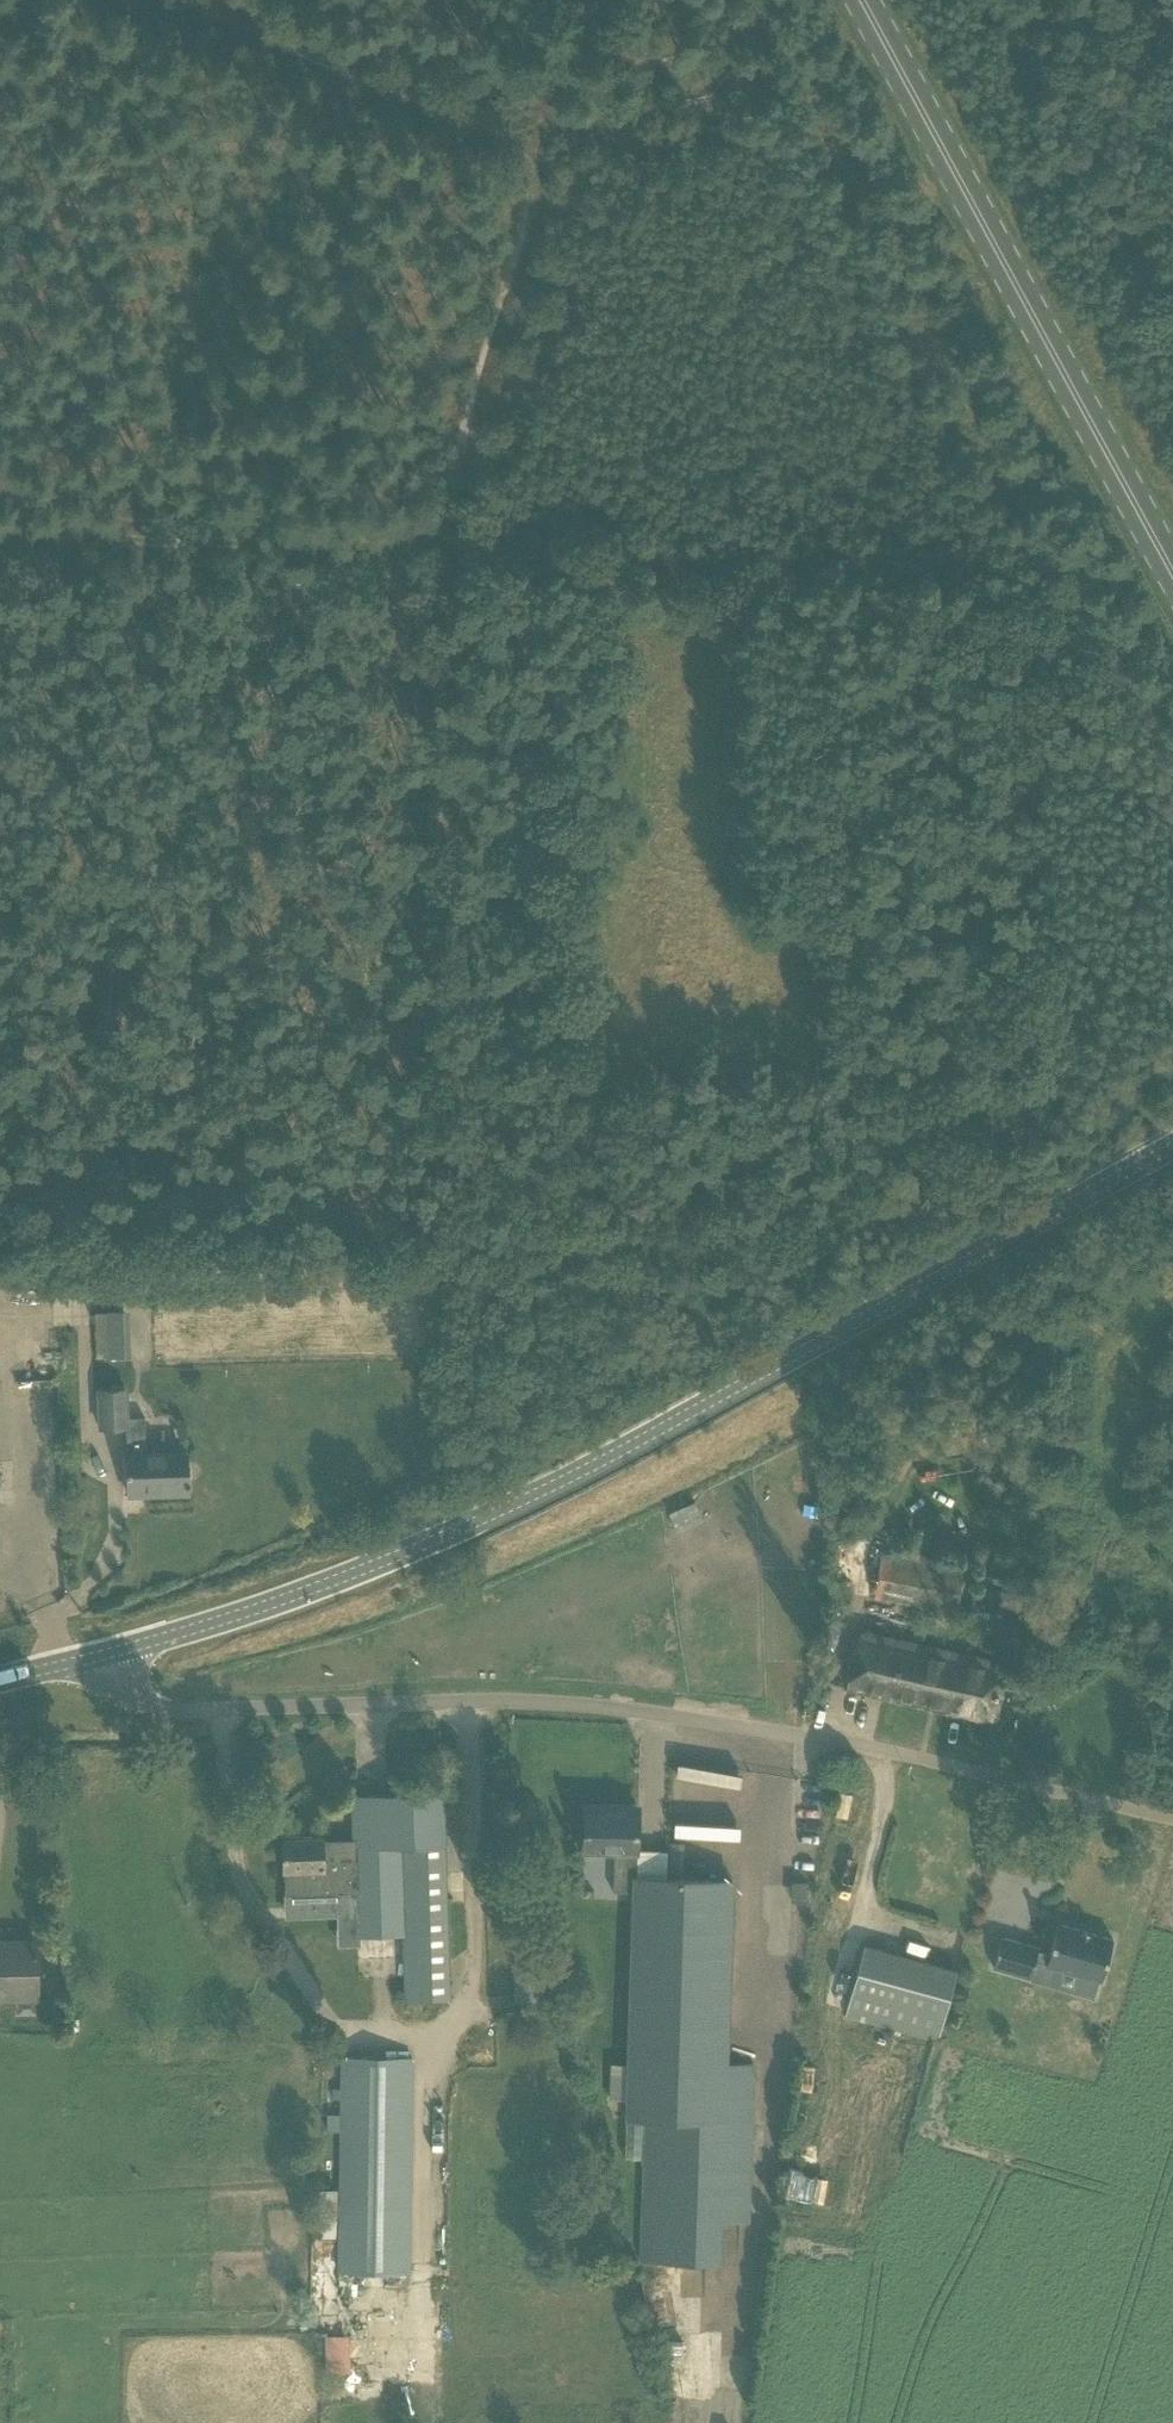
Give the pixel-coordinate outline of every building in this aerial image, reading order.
[(95,1311),(97,1358),(133,1357),(131,1309),(95,1311)] [(1026,1340),(1012,1346),(1017,1360),(1032,1354),(1026,1340)] [(126,1427),(129,1495),(130,1495),(130,1490),(164,1489),(164,1494),(188,1493),(186,1454),(146,1456),(145,1419),(124,1420),(123,1391),(100,1391),(101,1428),(126,1427)] [(875,1599),(957,1613),(965,1562),(884,1548),(884,1545),(840,1537),(832,1582),(877,1590),(875,1599)] [(1021,1635),(1026,1592),(971,1586),(966,1629),(1021,1635)] [(846,1686),(992,1720),(1004,1668),(857,1635),(846,1686)] [(671,1763),(670,1776),(736,1782),(737,1769),(671,1763)] [(403,1934),(406,2001),(450,1999),(442,1793),(352,1796),(353,1839),(322,1841),(322,1837),(283,1838),(285,1893),(350,1891),(352,1936),(403,1934)] [(652,2262),(722,2265),(724,2221),(751,2223),(757,2065),(725,2063),(731,1908),(732,1881),(636,1879),(638,1807),(585,1805),(584,1850),(614,1851),(613,1891),(635,1892),(628,2064),(611,2063),(610,2100),(627,2100),(626,2119),(644,2120),(639,2228),(653,2228),(652,2262)] [(791,1882),(790,1900),(807,1901),(808,1882),(791,1882)] [(1002,1937),(993,1967),(1030,1977),(1035,1961),(1046,1964),(1046,1965),(1067,1971),(1080,1975),(1075,1994),(1093,1999),(1099,1980),(1101,1980),(1113,1939),(1058,1923),(1049,1954),(1037,1951),(1038,1947),(1002,1937)] [(37,1999),(36,1941),(0,1941),(0,1999),(37,1999)] [(880,2019),(940,2036),(954,1969),(864,1945),(845,2016),(878,2025),(880,2019)] [(340,2132),(339,2239),(338,2271),(412,2273),(415,2059),(342,2058),(341,2088),(332,2088),(332,2101),(341,2101),(341,2113),(327,2113),(327,2132),(340,2132)] [(626,2120),(625,2159),(641,2160),(642,2121),(626,2120)] [(790,2167),(783,2194),(821,2203),(828,2176),(790,2167)]
